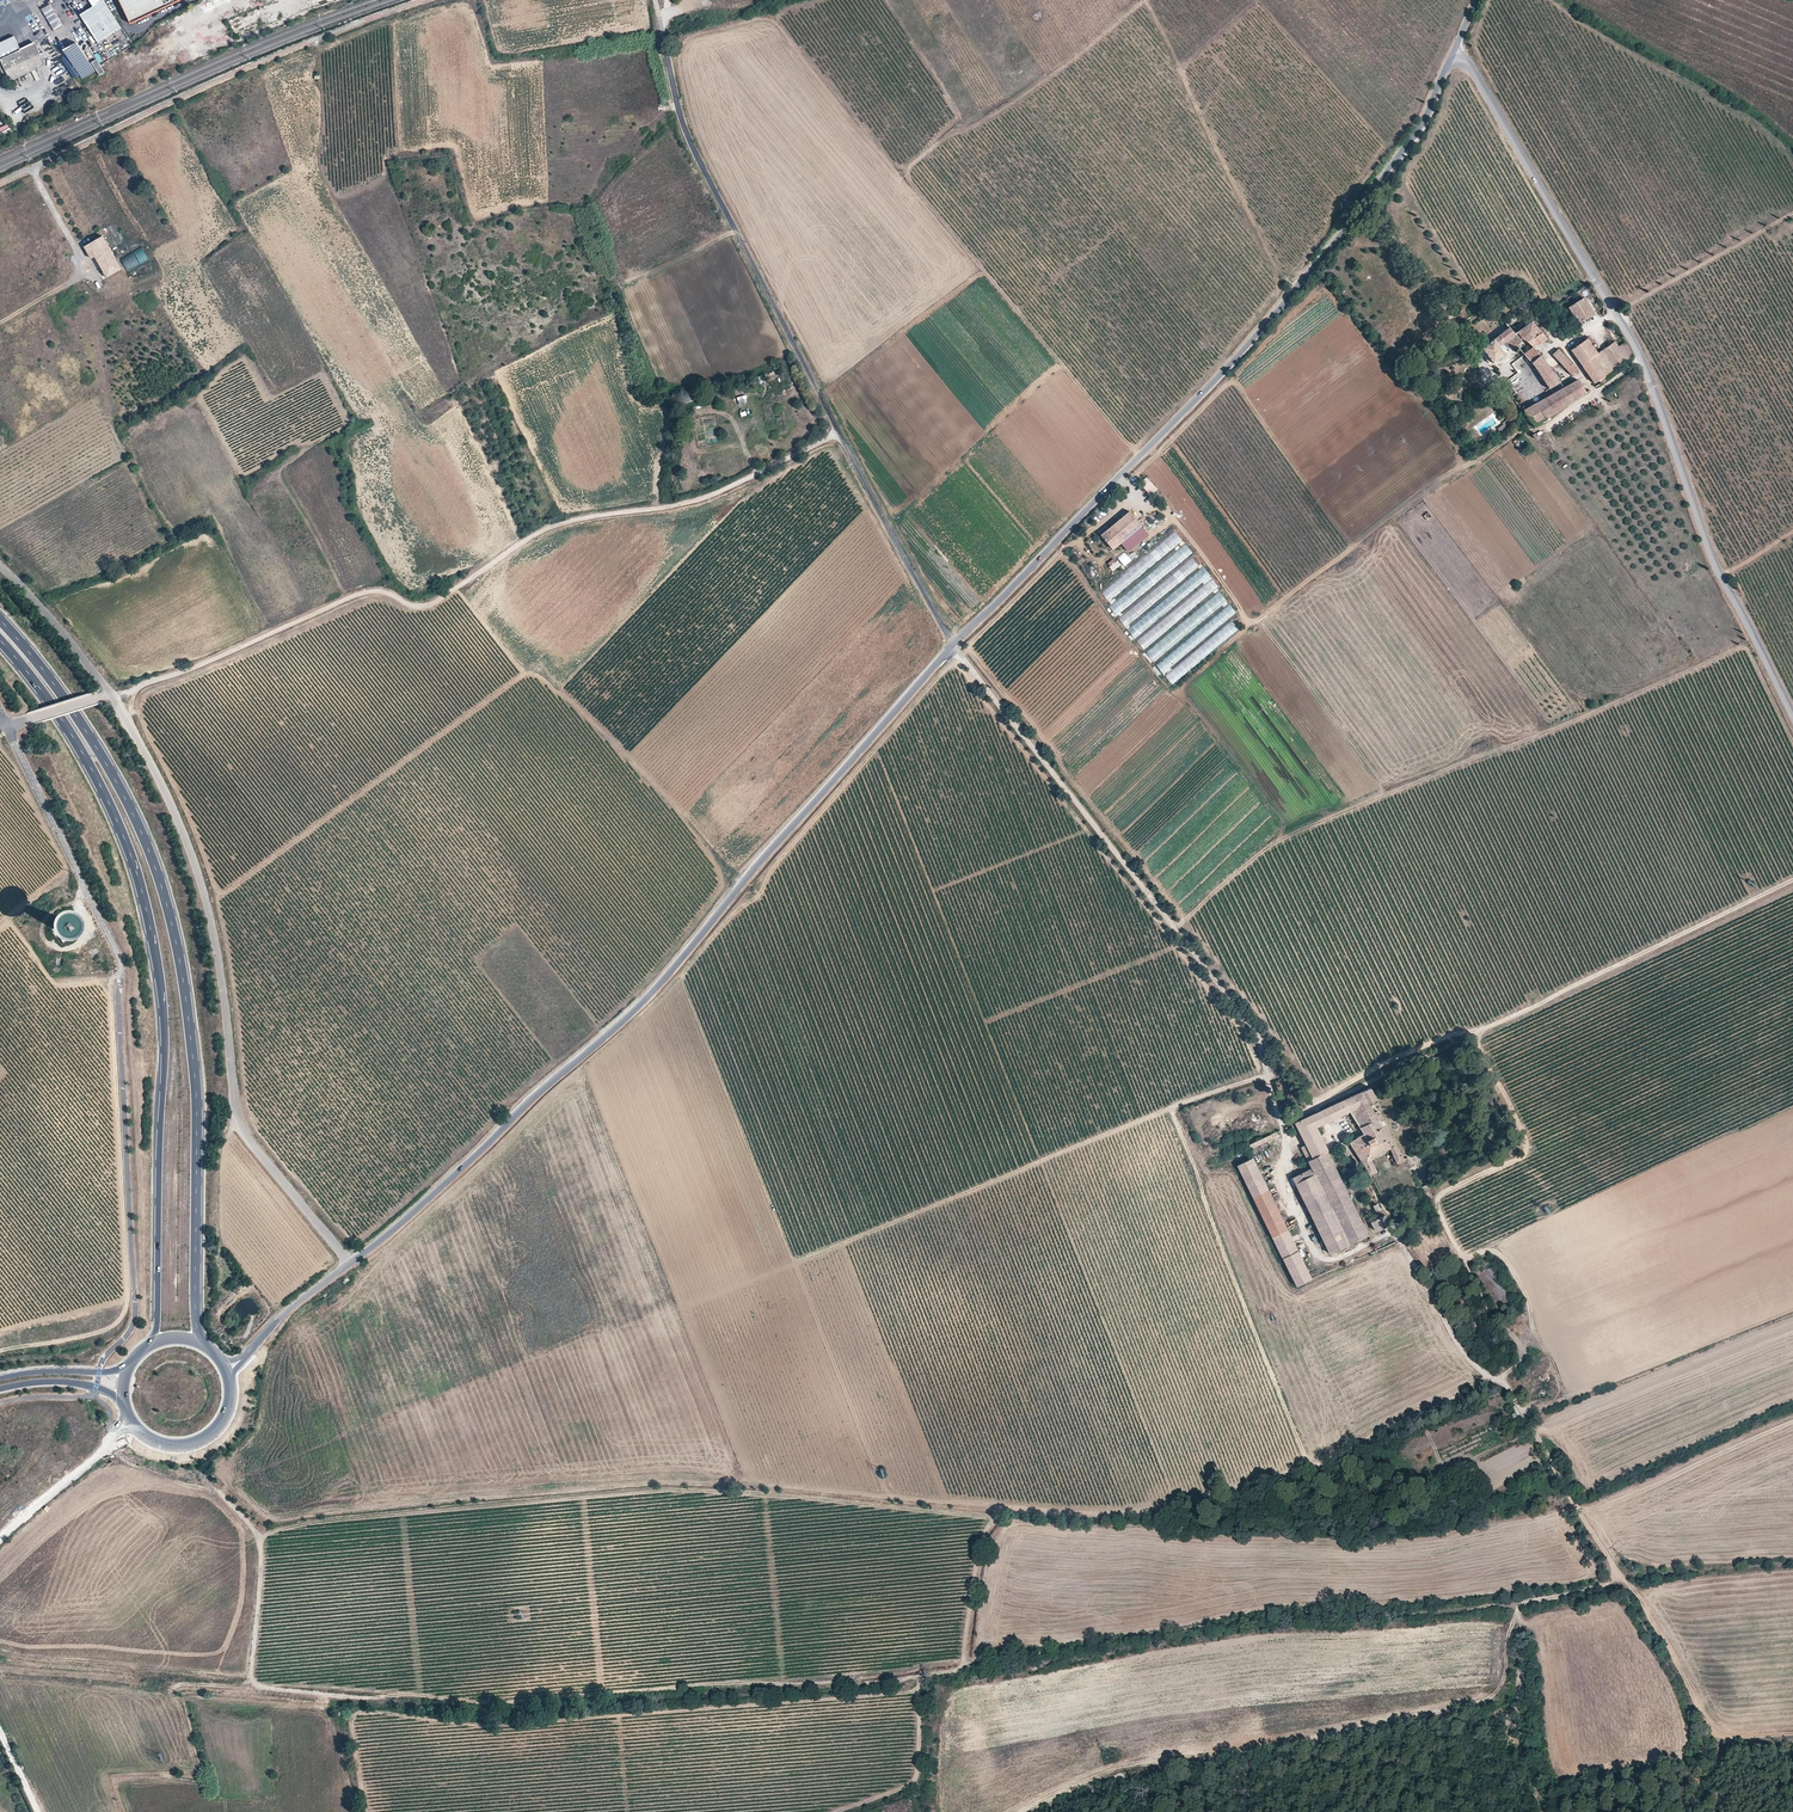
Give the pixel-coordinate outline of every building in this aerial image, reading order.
[(122,29),(104,0),(89,0),(94,8),(81,16),(99,44),(122,29)] [(130,22),(131,23),(178,0),(119,0),(130,22)] [(64,26),(50,4),(41,9),(55,32),(64,26)] [(227,19),(239,13),(238,10),(226,15),(227,19)] [(2,63),(5,70),(11,81),(20,77),(45,65),(44,63),(35,44),(21,50),(14,37),(3,42),(0,43),(0,64),(2,63)] [(96,71),(78,43),(71,48),(65,52),(83,79),(96,71)] [(88,245),(95,256),(105,273),(119,265),(110,250),(102,236),(88,245)] [(88,245),(84,247),(91,258),(95,256),(88,245)] [(121,259),(126,271),(139,265),(133,253),(121,259)] [(105,273),(107,277),(121,269),(119,265),(105,273)] [(1585,292),(1592,287),(1590,283),(1588,283),(1582,287),(1585,292)] [(1492,297),(1488,293),(1487,292),(1482,297),(1486,302),(1492,297)] [(1579,323),(1586,319),(1593,314),(1583,298),(1568,308),(1579,323)] [(1550,316),(1547,311),(1538,317),(1541,322),(1550,316)] [(1546,338),(1531,322),(1514,334),(1520,341),(1523,339),(1533,347),(1534,348),(1546,338)] [(1510,348),(1520,341),(1514,334),(1510,328),(1509,327),(1483,347),(1483,350),(1493,362),(1504,354),(1500,347),(1506,343),(1510,348)] [(1627,344),(1622,338),(1621,338),(1615,342),(1627,359),(1632,355),(1627,344)] [(1593,357),(1598,354),(1587,339),(1572,351),(1594,383),(1599,380),(1606,374),(1593,357)] [(1627,359),(1615,342),(1614,341),(1601,351),(1613,368),(1614,368),(1627,359)] [(1534,348),(1533,347),(1524,354),(1532,363),(1541,356),(1534,348)] [(1489,365),(1493,362),(1483,350),(1480,352),(1489,365)] [(1553,355),(1571,375),(1577,370),(1558,350),(1553,355)] [(1613,368),(1601,351),(1598,354),(1593,357),(1606,374),(1613,368)] [(1541,356),(1532,363),(1549,388),(1560,382),(1541,356)] [(1614,368),(1613,368),(1606,374),(1599,380),(1601,384),(1618,373),(1614,368)] [(1577,380),(1553,394),(1536,404),(1545,419),(1586,393),(1577,380)] [(695,400),(693,394),(685,396),(687,402),(695,400)] [(737,398),(739,404),(747,402),(746,396),(737,398)] [(1536,404),(1524,411),(1534,426),(1545,419),(1536,404)] [(1524,422),(1515,412),(1511,415),(1519,426),(1524,422)] [(1507,420),(1497,429),(1501,433),(1511,425),(1507,420)] [(1517,448),(1522,445),(1519,439),(1514,442),(1517,448)] [(1139,484),(1151,496),(1158,489),(1146,477),(1139,484)] [(1114,552),(1142,527),(1130,513),(1109,533),(1102,539),(1114,552)] [(1102,539),(1109,533),(1106,530),(1099,536),(1102,539)] [(1115,614),(1193,554),(1176,533),(1101,591),(1111,605),(1109,607),(1115,614)] [(1124,566),(1132,561),(1125,552),(1117,558),(1124,566)] [(1168,575),(1115,615),(1124,626),(1202,565),(1195,556),(1169,576),(1168,575)] [(1115,558),(1107,564),(1113,572),(1121,565),(1115,558)] [(1239,615),(1216,589),(1219,587),(1209,576),(1210,575),(1203,567),(1193,576),(1190,573),(1155,604),(1156,605),(1127,631),(1136,641),(1135,641),(1156,664),(1155,665),(1164,675),(1173,686),(1229,636),(1232,638),(1240,630),(1232,621),(1239,615)] [(57,940),(63,934),(64,934),(66,934),(67,933),(68,932),(69,931),(70,930),(71,929),(71,927),(71,925),(71,924),(70,922),(68,920),(67,919),(65,919),(62,919),(60,919),(59,920),(58,921),(57,922),(56,924),(55,926),(55,927),(53,930),(50,933),(57,940)] [(88,952),(92,958),(98,953),(96,949),(93,951),(92,949),(88,952)] [(55,957),(54,965),(63,967),(64,958),(55,957)] [(1378,1101),(1371,1087),(1364,1091),(1370,1104),(1378,1101)] [(1374,1111),(1370,1104),(1364,1091),(1325,1108),(1312,1114),(1291,1124),(1293,1130),(1297,1128),(1305,1145),(1301,1147),(1311,1168),(1293,1177),(1330,1253),(1368,1233),(1327,1151),(1328,1150),(1317,1127),(1350,1111),(1363,1134),(1349,1142),(1370,1175),(1378,1171),(1371,1158),(1389,1149),(1397,1163),(1404,1159),(1378,1110),(1374,1111)] [(1273,1138),(1271,1134),(1246,1145),(1248,1150),(1260,1144),(1262,1147),(1267,1145),(1266,1141),(1273,1138)] [(1253,1158),(1237,1165),(1282,1258),(1298,1250),(1253,1158)] [(1378,1203),(1373,1206),(1376,1211),(1381,1208),(1378,1203)] [(1371,1222),(1375,1230),(1390,1223),(1384,1215),(1371,1222)] [(1298,1250),(1282,1258),(1295,1285),(1312,1278),(1298,1250)]
